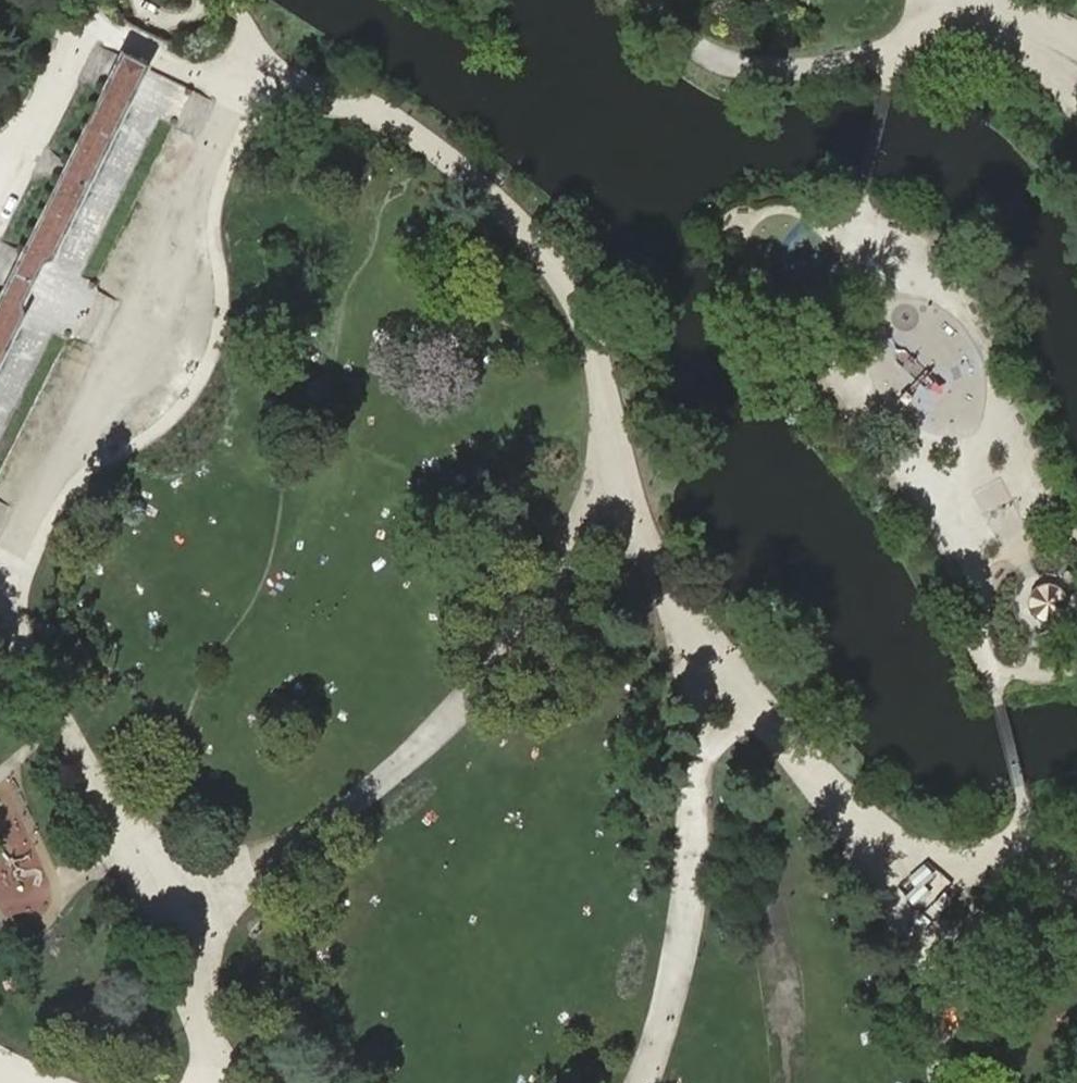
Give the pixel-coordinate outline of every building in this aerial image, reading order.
[(24,316),(19,309),(31,286),(42,263),(51,263),(139,86),(148,68),(120,54),(111,72),(9,275),(0,293),(0,363),(24,316)] [(1036,619),(1042,621),(1049,620),(1055,618),(1059,614),(1063,609),(1064,603),(1063,597),(1061,591),(1057,587),(1051,584),(1045,583),(1039,584),(1034,586),(1029,591),(1026,597),(1026,603),(1027,609),(1031,615),(1036,619)]
